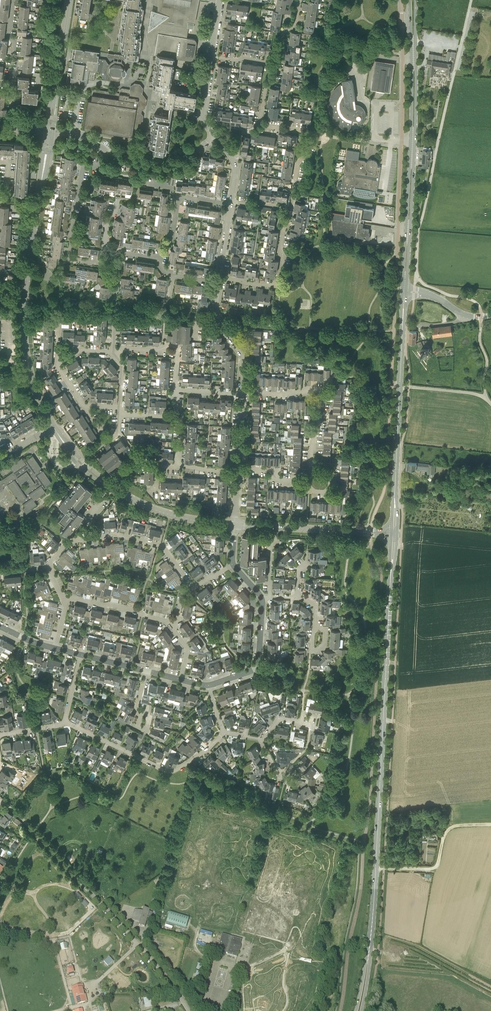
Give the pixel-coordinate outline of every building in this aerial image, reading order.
[(88,11),(90,0),(81,0),(78,16),(90,17),(91,11),(88,11)] [(125,4),(120,38),(122,39),(121,49),(125,50),(124,55),(135,57),(139,35),(136,35),(141,8),(138,7),(139,3),(131,1),(131,0),(126,0),(125,4)] [(186,36),(188,27),(186,27),(187,22),(194,23),(197,0),(161,0),(160,9),(172,14),(177,14),(175,25),(165,23),(148,35),(150,53),(154,54),(158,54),(174,57),(189,60),(191,60),(192,59),(193,59),(194,57),(196,43),(196,41),(195,39),(193,38),(192,38),(186,37),(186,36)] [(20,11),(29,13),(31,14),(32,12),(29,11),(29,7),(20,6),(20,11)] [(159,12),(150,10),(147,32),(148,31),(148,35),(165,23),(175,25),(177,14),(172,14),(160,9),(159,12)] [(27,25),(30,25),(30,23),(27,23),(28,18),(19,17),(18,23),(27,24),(27,25)] [(304,31),(313,33),(315,26),(305,25),(304,31)] [(99,52),(100,46),(74,42),(71,59),(75,59),(74,62),(73,62),(71,73),(67,72),(66,81),(79,83),(79,81),(86,82),(88,70),(95,71),(96,70),(98,58),(98,55),(96,54),(97,52),(99,52)] [(451,64),(454,64),(456,53),(451,52),(450,58),(429,54),(428,60),(427,66),(431,66),(429,75),(449,78),(451,64)] [(156,87),(168,89),(174,57),(158,54),(152,87),(156,87)] [(122,75),(123,75),(125,74),(126,70),(124,68),(123,69),(122,66),(124,65),(121,62),(114,60),(109,64),(105,59),(98,58),(96,70),(100,71),(99,72),(104,78),(109,79),(110,78),(110,79),(118,81),(121,78),(120,76),(122,75)] [(371,90),(377,91),(385,92),(391,93),(395,64),(376,60),(371,90)] [(284,71),(298,73),(298,70),(293,69),(294,66),(285,64),(284,71)] [(36,103),(38,90),(34,90),(34,91),(28,91),(29,78),(18,77),(17,86),(23,86),(21,101),(36,103)] [(282,83),(294,85),(294,82),(292,82),(292,78),(283,77),(282,83)] [(352,79),(342,81),(343,85),(341,85),(341,84),(340,85),(338,86),(337,88),(336,89),(335,90),(334,91),(334,92),(333,92),(333,93),(332,95),(331,96),(331,98),(330,99),(330,101),(329,101),(330,102),(330,109),(329,109),(330,109),(332,116),(331,117),(332,117),(336,123),(336,124),(337,123),(343,128),(342,128),(343,129),(343,128),(350,130),(350,131),(352,120),(358,121),(358,124),(358,125),(360,124),(361,123),(363,122),(364,121),(364,120),(365,119),(365,118),(365,117),(366,116),(366,115),(366,114),(366,113),(366,112),(365,110),(364,109),(363,107),(362,106),(360,105),(359,104),(357,104),(356,104),(355,102),(355,100),(352,79)] [(139,129),(141,127),(143,116),(141,113),(141,110),(145,108),(145,103),(139,95),(141,93),(142,88),(139,84),(134,83),(130,86),(130,89),(121,88),(120,89),(119,93),(94,89),(92,91),(91,101),(88,100),(84,128),(99,131),(98,134),(125,139),(125,135),(132,136),(133,127),(139,129)] [(250,92),(260,93),(261,87),(249,85),(248,88),(251,88),(250,92)] [(193,110),(196,94),(174,91),(174,90),(168,89),(156,87),(157,93),(164,94),(162,108),(169,110),(169,106),(171,107),(193,110)] [(269,94),(281,96),(281,93),(279,93),(280,89),(270,87),(269,94)] [(248,104),(258,106),(259,99),(247,98),(247,100),(249,101),(248,104)] [(152,153),(158,154),(163,155),(171,107),(169,106),(169,110),(168,116),(164,116),(154,114),(149,147),(153,147),(152,153)] [(288,135),(279,133),(278,141),(278,142),(281,143),(282,142),(282,140),(287,141),(288,135)] [(290,149),(295,150),(296,150),(298,142),(296,142),(297,136),(288,135),(287,141),(295,142),(295,143),(292,147),(290,146),(290,149)] [(243,146),(249,147),(250,138),(255,139),(254,144),(257,144),(258,137),(250,136),(250,138),(244,137),(243,146)] [(27,180),(29,156),(30,148),(22,147),(23,142),(14,141),(14,144),(0,142),(0,153),(14,154),(18,155),(15,195),(26,196),(27,180)] [(244,158),(251,159),(251,156),(247,156),(249,147),(243,146),(241,155),(245,155),(244,158)] [(422,162),(429,163),(430,159),(432,159),(432,151),(423,150),(422,162)] [(208,166),(208,163),(210,154),(209,154),(209,157),(203,156),(199,156),(198,165),(201,165),(202,165),(208,166)] [(213,164),(218,165),(219,164),(222,165),(223,159),(215,157),(215,155),(213,164)] [(60,164),(74,166),(75,165),(73,164),(77,164),(77,158),(61,156),(60,164)] [(377,191),(379,177),(381,166),(378,166),(378,164),(378,163),(377,162),(377,161),(375,160),(374,159),(373,159),(372,159),(371,159),(370,159),(369,160),(368,160),(368,161),(367,161),(346,158),(344,170),(344,172),(345,174),(344,174),(344,175),(343,175),(343,176),(343,177),(342,178),(342,179),(342,180),(342,181),(343,182),(343,183),(344,184),(345,185),(346,186),(347,186),(348,186),(349,187),(350,187),(350,186),(351,186),(352,186),(353,186),(354,185),(355,187),(356,187),(353,194),(363,197),(366,198),(376,198),(375,191),(377,191)] [(59,172),(73,174),(75,175),(76,169),(72,168),(72,167),(74,168),(74,166),(60,164),(59,172)] [(220,168),(220,172),(217,171),(217,174),(216,181),(224,182),(225,176),(222,175),(222,172),(223,168),(220,168)] [(59,180),(72,182),(72,181),(70,180),(71,180),(72,180),(73,174),(59,172),(58,178),(60,178),(59,180)] [(101,175),(99,187),(99,191),(107,192),(109,178),(108,178),(107,180),(106,180),(107,176),(101,175)] [(115,192),(116,192),(118,178),(112,177),(111,180),(110,180),(110,179),(109,178),(107,192),(115,194),(115,192)] [(121,191),(123,191),(125,179),(124,179),(124,180),(123,180),(123,179),(118,178),(116,192),(121,193),(121,191)] [(126,191),(125,194),(131,194),(134,180),(128,179),(127,181),(127,179),(125,179),(123,191),(126,191)] [(181,192),(181,190),(182,182),(182,183),(176,182),(176,179),(172,179),(171,185),(173,185),(175,186),(174,191),(181,192)] [(59,189),(70,191),(71,185),(70,184),(70,183),(72,184),(72,182),(59,180),(59,183),(57,182),(56,188),(59,189)] [(207,191),(205,191),(206,184),(200,183),(198,195),(203,196),(206,196),(207,193),(207,191)] [(215,187),(214,192),(211,192),(211,194),(210,197),(213,197),(214,195),(220,196),(221,188),(215,187)] [(90,207),(104,209),(104,208),(103,208),(103,207),(104,207),(105,201),(91,199),(90,207)] [(294,208),(304,209),(305,204),(303,203),(303,201),(297,199),(296,202),(295,202),(294,208)] [(123,213),(137,215),(138,207),(137,206),(122,204),(121,210),(125,210),(124,211),(123,211),(123,213)] [(344,220),(364,223),(364,218),(372,219),(374,209),(347,205),(344,220)] [(89,215),(103,217),(104,212),(102,212),(102,211),(104,211),(104,209),(90,207),(89,215)] [(259,213),(262,214),(263,207),(260,207),(260,211),(254,210),(253,220),(258,221),(259,213)] [(233,226),(240,228),(241,224),(236,224),(237,218),(242,218),(243,209),(238,208),(236,217),(235,217),(234,225),(233,226)] [(277,211),(271,210),(271,211),(270,215),(268,216),(267,219),(276,220),(277,211)] [(119,220),(129,222),(136,223),(137,215),(123,213),(122,214),(124,214),(124,215),(120,215),(119,220)] [(85,223),(100,225),(100,224),(98,223),(102,223),(103,217),(89,215),(87,214),(85,223)] [(364,223),(344,220),(332,218),(333,234),(356,238),(356,236),(359,237),(369,239),(370,233),(369,233),(369,229),(363,228),(364,223)] [(113,227),(126,230),(126,227),(128,228),(129,222),(119,220),(115,219),(114,225),(115,225),(115,226),(113,226),(113,227)] [(268,228),(274,229),(276,220),(267,219),(266,224),(269,224),(268,228)] [(89,232),(100,234),(101,228),(98,227),(98,226),(99,227),(100,225),(85,223),(84,231),(89,232)] [(123,237),(123,238),(127,238),(128,232),(126,232),(126,230),(113,227),(113,228),(115,229),(115,230),(113,229),(112,236),(117,236),(123,237)] [(232,265),(238,266),(240,257),(244,258),(244,255),(237,253),(237,256),(234,256),(232,265)] [(175,263),(176,257),(178,257),(178,258),(178,257),(169,255),(168,264),(174,265),(175,263)] [(154,273),(158,270),(157,269),(154,269),(154,264),(148,263),(147,271),(153,272),(154,273)] [(181,267),(181,269),(184,270),(183,272),(190,273),(191,264),(185,263),(185,264),(182,264),(181,267)] [(203,266),(202,272),(213,274),(214,268),(214,263),(210,263),(209,265),(204,264),(203,266)] [(231,274),(237,275),(236,277),(244,278),(245,276),(245,271),(243,271),(242,272),(241,272),(241,271),(238,270),(238,266),(232,265),(231,274)] [(98,283),(102,280),(100,278),(97,277),(98,269),(93,268),(91,280),(96,281),(98,283)] [(168,285),(168,280),(161,279),(161,275),(161,274),(157,277),(157,278),(156,283),(168,285)] [(112,288),(107,287),(104,287),(104,283),(102,280),(98,283),(100,286),(99,292),(111,294),(112,288)] [(199,286),(196,285),(192,284),(193,284),(187,283),(185,294),(191,295),(192,290),(194,290),(195,290),(196,288),(199,288),(199,286)] [(230,297),(236,298),(238,285),(235,285),(234,288),(232,288),(230,297)] [(202,286),(199,286),(199,288),(196,288),(195,290),(199,291),(202,291),(201,294),(200,299),(206,300),(208,290),(202,289),(202,286)] [(122,294),(134,296),(135,290),(132,290),(121,288),(120,288),(123,289),(122,294)] [(258,305),(259,302),(259,300),(260,289),(258,288),(257,295),(254,295),(252,305),(258,305)] [(266,293),(264,303),(270,304),(271,296),(274,296),(275,291),(269,290),(268,294),(266,293)] [(182,341),(188,341),(189,324),(173,324),(172,337),(167,336),(167,340),(182,341)] [(433,337),(452,335),(451,325),(432,328),(433,337)] [(101,344),(101,341),(105,341),(105,335),(96,335),(93,335),(93,344),(101,344)] [(432,353),(432,352),(431,350),(431,348),(430,347),(429,346),(427,345),(428,342),(426,341),(425,341),(424,341),(422,341),(419,342),(417,343),(418,347),(417,349),(416,351),(416,352),(417,354),(417,355),(419,357),(420,358),(421,359),(423,359),(424,359),(425,359),(427,359),(428,358),(429,358),(431,356),(431,355),(432,353)] [(434,351),(437,354),(443,348),(440,345),(434,351)] [(85,365),(93,365),(94,357),(88,357),(88,359),(83,358),(85,365)] [(93,365),(102,366),(105,360),(99,359),(99,357),(94,357),(93,365)] [(84,365),(85,365),(83,358),(78,361),(77,359),(72,362),(77,370),(84,365)] [(107,372),(114,367),(110,362),(108,364),(105,360),(102,366),(107,372)] [(44,373),(51,372),(51,368),(52,368),(52,362),(51,362),(42,361),(42,362),(43,362),(43,368),(44,368),(44,373)] [(72,373),(77,370),(72,362),(67,365),(72,373)] [(107,372),(111,376),(111,380),(118,380),(118,377),(115,373),(118,371),(114,367),(107,372)] [(52,382),(55,380),(57,379),(53,374),(53,375),(51,372),(44,373),(47,378),(46,379),(49,383),(52,381),(52,382)] [(82,389),(89,384),(86,380),(84,380),(83,378),(77,381),(79,384),(82,389)] [(46,389),(47,391),(57,385),(55,380),(52,382),(52,381),(49,383),(47,385),(49,388),(46,389)] [(90,398),(93,391),(89,384),(82,389),(85,394),(86,393),(90,398)] [(57,385),(47,391),(49,393),(51,391),(53,394),(60,390),(57,385)] [(58,402),(59,403),(70,396),(69,393),(66,395),(64,391),(55,397),(58,402)] [(96,400),(101,401),(102,392),(93,391),(90,398),(96,398),(96,400)] [(62,409),(72,403),(70,400),(72,398),(70,396),(59,403),(59,404),(62,409)] [(66,414),(66,415),(78,408),(76,405),(74,406),(72,403),(62,409),(66,414)] [(70,421),(72,420),(79,415),(77,412),(79,410),(78,408),(66,415),(67,416),(70,421)] [(27,416),(33,426),(37,423),(36,421),(39,419),(37,415),(34,417),(31,413),(30,414),(27,416)] [(76,425),(88,418),(86,415),(84,417),(82,413),(79,415),(72,420),(76,425)] [(28,429),(33,426),(27,416),(24,417),(22,418),(28,429)] [(28,429),(22,418),(20,420),(21,422),(19,424),(23,432),(28,429)] [(80,431),(89,425),(87,422),(89,421),(88,418),(76,425),(77,426),(80,431)] [(19,434),(23,432),(19,424),(17,421),(14,423),(13,424),(19,434)] [(131,435),(134,435),(134,423),(129,423),(129,426),(125,426),(125,435),(131,435)] [(14,437),(19,434),(13,424),(11,425),(12,428),(9,429),(14,437)] [(83,436),(84,437),(95,430),(94,427),(91,429),(89,425),(80,431),(83,436)] [(95,430),(84,437),(84,438),(88,443),(97,437),(95,434),(97,432),(95,430)] [(252,441),(254,441),(257,441),(259,441),(259,438),(260,435),(263,435),(263,433),(252,432),(252,441)] [(125,451),(129,448),(127,444),(125,445),(120,440),(116,443),(125,455),(127,454),(125,451)] [(121,459),(112,447),(109,443),(105,445),(109,449),(98,457),(108,470),(122,460),(121,459)] [(121,459),(125,455),(116,443),(112,447),(121,459)] [(32,510),(31,508),(36,504),(34,500),(39,496),(46,492),(44,489),(47,487),(46,486),(51,482),(43,470),(39,472),(38,470),(41,468),(33,455),(26,460),(26,461),(25,462),(22,457),(9,466),(13,471),(0,480),(0,491),(4,489),(3,487),(7,484),(20,502),(23,500),(24,502),(22,503),(25,507),(23,508),(26,513),(32,510)] [(407,469),(416,470),(416,467),(423,468),(423,469),(427,469),(427,473),(435,474),(435,466),(429,465),(429,464),(417,462),(417,463),(407,462),(407,469)] [(67,535),(83,515),(79,512),(81,509),(80,508),(81,507),(79,506),(92,491),(79,481),(59,505),(64,510),(65,509),(66,510),(58,520),(64,524),(60,529),(67,535)] [(302,508),(306,508),(307,503),(307,500),(304,500),(304,495),(298,495),(298,502),(301,503),(301,506),(303,506),(302,508)] [(340,514),(341,512),(346,512),(346,503),(341,503),(335,503),(334,510),(338,510),(338,513),(340,514)] [(116,529),(116,525),(118,525),(118,519),(118,517),(115,517),(115,518),(109,518),(109,521),(110,529),(116,529)] [(105,530),(110,529),(109,521),(104,522),(104,520),(104,518),(100,518),(101,526),(104,526),(105,530)] [(127,525),(129,526),(131,520),(128,519),(127,522),(122,521),(120,529),(125,530),(127,525)] [(131,532),(136,533),(138,525),(133,524),(134,520),(131,520),(129,526),(132,527),(131,532)] [(143,531),(146,532),(148,524),(145,523),(144,526),(138,525),(136,533),(142,535),(143,531)] [(148,536),(153,537),(155,529),(156,526),(148,524),(146,532),(149,532),(148,536)] [(155,529),(153,537),(159,539),(160,533),(163,534),(164,528),(161,527),(160,531),(155,529)] [(46,540),(49,542),(56,548),(59,543),(52,537),(54,535),(52,533),(46,540)] [(177,544),(182,540),(181,537),(177,533),(174,535),(168,540),(171,545),(175,541),(177,544)] [(211,544),(223,544),(223,539),(218,539),(218,536),(211,535),(211,538),(211,544)] [(265,579),(266,563),(267,557),(262,557),(262,553),(258,552),(259,536),(243,535),(241,563),(249,564),(249,562),(250,563),(249,573),(257,573),(256,580),(258,580),(258,578),(265,579)] [(178,554),(187,547),(184,542),(182,540),(177,544),(179,546),(174,549),(178,554)] [(45,550),(47,552),(49,549),(52,552),(56,548),(49,542),(46,547),(47,548),(45,550)] [(115,560),(116,559),(114,543),(111,543),(111,545),(105,545),(106,547),(107,554),(110,553),(111,558),(112,563),(116,563),(115,560)] [(118,559),(118,557),(120,557),(120,553),(124,552),(123,544),(117,544),(117,543),(114,543),(116,559),(118,559)] [(214,553),(217,553),(222,553),(222,550),(223,550),(223,544),(211,544),(211,551),(214,551),(214,553)] [(285,549),(288,552),(295,560),(298,558),(303,555),(301,553),(303,551),(297,545),(291,551),(287,547),(285,549)] [(100,564),(100,561),(103,560),(103,556),(107,556),(107,554),(106,547),(100,548),(100,546),(97,547),(97,548),(98,557),(98,564),(100,564)] [(85,562),(90,562),(88,547),(85,548),(85,549),(80,550),(81,558),(85,558),(85,562)] [(94,557),(98,557),(97,548),(92,548),(91,547),(88,547),(90,562),(90,565),(92,565),(92,561),(94,561),(94,557)] [(129,560),(134,562),(137,548),(134,547),(134,548),(128,547),(126,555),(130,556),(129,560)] [(187,558),(188,557),(193,554),(191,551),(187,547),(178,554),(181,559),(186,555),(187,558)] [(139,559),(143,560),(145,551),(140,550),(140,549),(137,548),(134,562),(134,564),(136,564),(136,562),(138,563),(139,559)] [(61,555),(72,564),(75,560),(72,557),(75,554),(68,549),(64,553),(64,552),(61,555)] [(39,555),(39,563),(45,563),(44,555),(47,552),(45,550),(44,552),(44,554),(39,555)] [(145,551),(143,560),(147,560),(146,565),(151,566),(154,552),(151,551),(151,553),(145,551)] [(318,564),(324,564),(327,564),(327,560),(320,559),(320,558),(319,558),(319,552),(308,551),(307,558),(310,558),(310,560),(318,561),(318,564)] [(39,563),(39,555),(38,552),(33,553),(33,552),(30,552),(30,560),(33,560),(34,564),(39,563)] [(275,569),(279,569),(283,569),(283,565),(288,561),(291,565),(296,561),(295,560),(288,552),(281,559),(275,565),(275,569)] [(208,559),(214,566),(218,562),(216,560),(217,553),(214,553),(214,557),(213,556),(208,559)] [(69,567),(72,564),(61,555),(59,557),(60,558),(57,562),(63,568),(66,565),(69,567)] [(209,569),(214,566),(208,559),(206,556),(202,559),(201,558),(199,558),(198,558),(200,561),(203,566),(206,564),(209,569)] [(165,573),(171,568),(172,567),(171,565),(170,565),(166,561),(159,566),(162,569),(158,572),(161,575),(165,573)] [(195,569),(200,576),(204,572),(201,568),(203,566),(200,561),(197,563),(199,566),(195,569)] [(311,574),(320,575),(321,571),(324,571),(324,564),(318,564),(317,563),(317,567),(312,566),(311,574)] [(163,579),(166,582),(177,574),(176,572),(175,572),(171,568),(165,573),(167,576),(163,579)] [(195,579),(200,576),(195,569),(190,572),(195,579)] [(177,574),(166,582),(169,586),(172,584),(175,587),(182,582),(178,578),(179,577),(177,574)] [(76,589),(78,581),(79,575),(74,575),(73,582),(68,581),(66,589),(69,590),(69,592),(75,593),(76,589)] [(93,594),(95,585),(91,584),(92,580),(93,576),(88,575),(88,576),(84,593),(90,594),(90,593),(93,594)] [(78,591),(84,593),(88,576),(85,576),(84,578),(83,578),(82,582),(78,581),(76,589),(78,590),(78,591)] [(281,586),(284,587),(285,581),(285,578),(279,577),(274,577),(274,581),(273,590),(281,590),(281,586)] [(113,597),(119,599),(123,585),(124,580),(119,578),(117,587),(113,587),(111,595),(114,596),(113,597)] [(223,586),(226,590),(235,582),(232,578),(225,584),(223,586)] [(312,588),(314,588),(314,582),(318,583),(318,579),(311,578),(311,581),(306,581),(305,588),(312,588)] [(35,593),(48,587),(46,581),(44,582),(43,579),(35,583),(37,587),(33,588),(35,593)] [(110,598),(111,595),(113,587),(109,585),(110,580),(106,579),(105,583),(101,597),(107,599),(107,597),(110,598)] [(292,587),(295,587),(296,579),(289,579),(289,582),(285,581),(284,587),(284,591),(291,591),(292,587)] [(95,596),(101,597),(105,583),(96,581),(95,585),(93,594),(96,594),(95,596)] [(232,597),(237,592),(235,590),(239,586),(235,582),(226,590),(230,594),(232,597)] [(130,591),(128,599),(131,600),(131,601),(137,603),(140,589),(141,584),(139,583),(137,588),(135,588),(134,592),(130,591)] [(125,599),(128,599),(130,591),(126,590),(127,586),(123,585),(119,599),(125,600),(125,599)] [(48,587),(35,593),(37,597),(41,595),(43,599),(51,595),(49,593),(51,592),(48,587)] [(214,597),(217,595),(213,590),(210,592),(207,587),(203,590),(209,600),(214,597)] [(325,595),(322,593),(320,593),(321,589),(314,588),(312,588),(312,596),(317,596),(316,599),(322,600),(324,600),(325,600),(325,595)] [(202,605),(209,600),(203,590),(198,594),(201,598),(199,600),(202,605)] [(237,596),(241,600),(247,595),(243,591),(239,594),(237,592),(232,597),(234,599),(237,596)] [(155,611),(161,612),(164,598),(165,594),(161,593),(158,601),(154,600),(152,609),(155,609),(155,611)] [(149,608),(152,609),(154,600),(150,599),(151,595),(147,594),(143,608),(149,609),(149,608)] [(243,608),(250,608),(250,605),(247,602),(251,599),(247,595),(241,600),(245,604),(243,606),(243,608)] [(164,598),(161,612),(166,613),(167,612),(170,613),(172,604),(168,603),(169,599),(164,598)] [(271,610),(282,611),(282,604),(283,604),(283,600),(275,599),(275,603),(271,603),(271,610)] [(184,608),(192,610),(194,602),(188,600),(187,603),(185,603),(184,608)] [(321,603),(321,612),(331,612),(331,607),(335,607),(336,601),(325,600),(324,600),(324,603),(321,603)] [(42,609),(56,613),(58,607),(56,607),(57,604),(49,601),(48,606),(43,605),(42,609)] [(302,614),(309,610),(303,606),(302,607),(300,605),(300,604),(293,603),(292,612),(299,612),(302,614)] [(77,617),(78,614),(80,606),(75,605),(74,607),(71,606),(69,615),(77,617)] [(80,618),(85,619),(88,611),(85,610),(85,608),(80,606),(78,614),(81,615),(80,618)] [(2,615),(7,617),(10,610),(9,610),(5,608),(2,615)] [(58,617),(55,616),(56,613),(42,609),(39,608),(37,612),(41,613),(41,614),(42,614),(41,618),(53,621),(53,619),(57,619),(58,617)] [(184,617),(190,618),(192,610),(184,608),(182,613),(185,614),(184,617)] [(244,616),(252,617),(252,611),(249,611),(250,608),(243,608),(243,611),(244,611),(244,616)] [(85,619),(94,621),(97,610),(91,609),(91,611),(88,611),(85,619)] [(12,620),(15,613),(11,611),(10,610),(7,617),(12,620)] [(94,621),(102,623),(104,615),(101,614),(102,612),(97,610),(94,621)] [(274,620),(280,620),(282,621),(283,617),(279,617),(279,615),(282,615),(282,611),(271,610),(270,617),(274,617),(274,620)] [(304,618),(304,620),(302,619),(301,628),(310,629),(311,613),(309,610),(302,614),(304,618)] [(15,613),(12,620),(17,622),(19,618),(21,619),(22,616),(15,613)] [(107,622),(111,623),(113,615),(108,613),(107,615),(104,615),(102,623),(105,624),(107,622)] [(113,627),(119,629),(121,619),(118,618),(119,616),(113,615),(111,623),(113,623),(113,627)] [(123,623),(128,625),(130,617),(125,615),(124,620),(121,619),(119,629),(122,629),(123,626),(123,623)] [(338,627),(340,627),(340,616),(327,615),(326,623),(333,623),(333,627),(338,627)] [(240,625),(246,625),(246,622),(252,622),(252,617),(244,616),(244,622),(240,622),(240,625)] [(136,630),(137,627),(138,621),(135,620),(136,618),(130,617),(128,625),(134,626),(133,628),(134,630),(136,630)] [(183,631),(190,626),(192,625),(189,621),(190,618),(184,617),(183,620),(185,623),(180,627),(183,631)] [(38,626),(52,630),(53,624),(52,624),(53,621),(41,618),(40,618),(39,622),(38,626)] [(269,630),(276,630),(277,624),(279,624),(280,620),(274,620),(273,620),(272,620),(271,623),(268,623),(267,630),(269,630)] [(149,635),(150,632),(152,624),(146,623),(146,625),(143,624),(141,630),(140,633),(149,635)] [(150,632),(157,634),(160,629),(156,628),(157,625),(152,624),(150,632)] [(239,633),(251,634),(251,628),(246,628),(246,625),(240,625),(239,633)] [(52,630),(38,626),(37,631),(41,632),(40,636),(49,638),(49,635),(51,636),(52,630)] [(190,637),(195,633),(190,626),(183,631),(187,636),(188,635),(190,637)] [(331,638),(340,639),(340,631),(346,631),(346,628),(340,627),(338,627),(338,630),(331,630),(331,638)] [(162,640),(169,635),(165,630),(163,632),(160,629),(157,634),(158,636),(159,635),(162,640)] [(69,641),(75,643),(77,635),(77,632),(69,630),(67,638),(70,639),(69,641)] [(105,630),(103,638),(110,640),(112,632),(105,630)] [(272,640),(282,641),(282,637),(278,636),(278,630),(276,630),(269,630),(269,636),(272,636),(272,640)] [(296,634),(296,643),(306,644),(306,639),(305,639),(305,635),(307,636),(307,632),(299,632),(299,634),(296,634)] [(193,645),(200,640),(195,633),(190,637),(192,639),(190,641),(193,645)] [(242,642),(245,642),(245,639),(251,640),(251,634),(239,633),(239,642),(242,642)] [(81,642),(83,643),(85,637),(77,635),(75,643),(80,644),(81,642)] [(167,647),(172,643),(170,641),(172,639),(169,635),(162,640),(160,641),(164,647),(167,647)] [(86,646),(91,647),(93,639),(85,637),(83,643),(86,643),(86,646)] [(100,647),(102,641),(102,638),(96,637),(96,639),(93,639),(91,647),(97,648),(97,646),(100,647)] [(203,655),(204,652),(208,650),(206,648),(204,644),(206,643),(203,638),(200,640),(193,645),(197,650),(197,649),(198,651),(197,654),(203,655)] [(330,647),(339,647),(340,639),(331,638),(330,647)] [(268,649),(277,650),(278,644),(282,644),(282,641),(272,640),(272,643),(268,642),(268,649)] [(102,652),(107,653),(109,645),(104,644),(105,642),(102,641),(100,647),(103,648),(102,652)] [(114,650),(117,651),(119,642),(116,641),(115,644),(115,646),(109,645),(107,653),(113,654),(114,650)] [(5,659),(9,661),(14,650),(11,649),(13,645),(7,642),(3,650),(9,652),(5,659)] [(119,654),(125,655),(127,647),(121,646),(122,643),(119,642),(117,651),(120,652),(119,654)] [(245,642),(242,642),(242,648),(238,647),(238,651),(244,651),(245,648),(250,648),(251,643),(245,642)] [(167,654),(179,657),(180,651),(175,650),(176,649),(172,643),(167,647),(169,649),(167,654)] [(141,659),(146,661),(148,653),(144,651),(145,647),(141,646),(140,650),(138,656),(141,657),(141,659)] [(127,647),(125,655),(130,657),(131,654),(134,655),(135,649),(127,647)] [(272,660),(279,660),(280,651),(277,650),(268,649),(267,656),(272,657),(272,660)] [(295,652),(295,659),(296,659),(296,661),(301,662),(301,659),(303,659),(304,656),(305,656),(306,650),(297,650),(297,652),(295,652)] [(27,660),(33,661),(36,654),(36,653),(29,651),(28,654),(24,654),(24,662),(27,662),(27,660)] [(321,656),(323,658),(327,663),(328,662),(329,661),(330,661),(333,658),(333,655),(337,655),(337,652),(324,651),(324,654),(321,656)] [(152,660),(155,661),(156,657),(157,655),(148,653),(146,661),(152,662),(152,660)] [(41,671),(44,662),(41,661),(42,656),(36,654),(33,661),(33,664),(39,665),(38,672),(41,673),(41,671)] [(169,660),(177,662),(179,657),(167,654),(166,659),(169,660)] [(52,671),(53,667),(55,659),(48,658),(47,663),(44,662),(41,671),(45,672),(46,669),(52,671)] [(213,661),(217,671),(222,669),(221,667),(224,666),(222,661),(221,658),(213,661)] [(222,661),(224,666),(227,665),(228,667),(233,666),(230,658),(222,661)] [(312,666),(315,666),(315,668),(321,669),(323,669),(324,669),(325,669),(326,670),(327,670),(328,670),(329,669),(328,667),(330,666),(327,663),(323,658),(321,660),(319,660),(320,658),(312,658),(312,666)] [(62,673),(63,669),(63,667),(60,666),(61,661),(55,659),(53,667),(58,668),(57,671),(62,673)] [(211,673),(217,671),(213,661),(206,663),(207,666),(207,672),(211,671),(211,673)] [(62,673),(61,674),(65,675),(66,672),(70,673),(72,664),(68,663),(65,662),(64,669),(63,669),(62,673)] [(203,671),(207,672),(207,666),(206,663),(205,663),(204,667),(199,665),(197,674),(202,675),(203,671)] [(91,680),(91,679),(93,671),(90,670),(91,668),(84,666),(82,675),(85,675),(85,676),(88,677),(87,679),(91,680)] [(97,682),(100,683),(102,675),(99,675),(101,670),(94,668),(93,671),(91,679),(98,681),(97,682)] [(104,681),(111,682),(113,673),(106,671),(105,676),(102,675),(100,683),(103,684),(104,681)] [(119,688),(121,682),(121,681),(118,680),(120,675),(113,673),(111,682),(111,683),(117,684),(116,687),(119,688)] [(128,688),(135,690),(136,690),(137,686),(136,686),(137,683),(138,680),(130,678),(128,687),(128,688)] [(57,687),(56,690),(66,693),(67,686),(62,685),(62,682),(59,681),(57,680),(55,680),(53,686),(57,687)] [(253,692),(257,690),(255,684),(252,685),(251,681),(244,683),(247,691),(252,690),(253,692)] [(149,694),(155,695),(157,686),(153,685),(153,684),(149,683),(148,689),(144,689),(142,698),(148,700),(149,694)] [(249,698),(247,691),(244,683),(239,685),(240,688),(236,690),(238,695),(239,698),(243,696),(243,698),(249,698)] [(164,699),(166,692),(163,691),(164,686),(158,685),(157,686),(155,695),(155,697),(161,698),(164,699)] [(81,694),(93,697),(94,694),(88,693),(89,690),(81,687),(80,690),(82,691),(81,694)] [(120,696),(133,699),(134,695),(135,690),(128,688),(126,687),(125,693),(119,691),(118,695),(120,696)] [(164,699),(164,700),(167,701),(168,698),(173,700),(174,700),(177,690),(170,688),(169,693),(166,692),(164,699)] [(239,699),(239,698),(238,695),(236,690),(233,691),(232,689),(228,690),(228,689),(225,690),(226,692),(229,701),(235,699),(235,701),(239,699)] [(182,709),(183,705),(185,697),(182,696),(183,691),(177,690),(174,700),(173,703),(179,705),(180,705),(179,708),(182,709)] [(226,702),(229,701),(226,692),(219,695),(220,700),(218,700),(220,706),(226,704),(226,702)] [(82,699),(89,703),(90,699),(93,700),(94,697),(93,697),(81,694),(79,693),(78,697),(82,698),(82,699)] [(195,700),(196,701),(197,695),(189,693),(188,696),(186,695),(185,697),(183,705),(188,706),(189,704),(193,706),(195,700)] [(126,711),(130,713),(133,707),(128,704),(129,701),(127,700),(120,696),(118,702),(123,704),(121,708),(126,711)] [(287,706),(286,714),(294,716),(296,708),(299,708),(301,697),(297,696),(296,704),(288,702),(287,706)] [(56,706),(55,709),(61,711),(62,706),(63,700),(60,699),(61,698),(56,697),(55,700),(53,699),(51,705),(56,706)] [(311,699),(308,698),(307,705),(310,705),(309,711),(321,713),(323,705),(311,703),(311,699)] [(257,712),(260,712),(262,711),(261,708),(261,705),(260,704),(255,702),(254,710),(257,712)] [(270,705),(273,714),(279,712),(278,709),(280,709),(278,702),(270,705)] [(205,703),(198,706),(198,704),(195,707),(198,714),(201,713),(207,711),(205,707),(207,706),(205,703)] [(269,716),(273,714),(270,705),(269,703),(261,705),(261,708),(262,711),(263,715),(265,715),(266,718),(269,717),(269,716)] [(159,717),(163,718),(167,719),(169,713),(165,712),(166,709),(162,708),(155,706),(153,713),(160,714),(159,717)] [(84,708),(81,712),(75,709),(71,718),(78,722),(80,716),(84,718),(88,710),(84,708)] [(49,711),(41,712),(42,722),(47,721),(47,722),(52,721),(52,720),(54,718),(55,719),(58,717),(52,709),(49,711)] [(119,715),(117,719),(125,723),(127,720),(129,722),(131,719),(132,719),(134,715),(133,714),(130,713),(126,711),(123,717),(119,715)] [(227,726),(236,723),(233,715),(234,715),(233,711),(225,713),(227,717),(225,718),(227,726)] [(26,714),(17,715),(19,726),(28,725),(26,714)] [(3,717),(0,718),(0,727),(5,726),(5,729),(13,728),(11,715),(3,717)] [(97,720),(88,715),(84,725),(88,727),(89,725),(94,727),(97,720)] [(241,715),(238,729),(244,730),(245,726),(249,727),(251,719),(246,718),(244,715),(241,715)] [(202,727),(197,733),(206,741),(212,734),(209,731),(211,726),(214,724),(211,716),(199,720),(202,727)] [(259,720),(253,726),(260,733),(266,726),(264,724),(266,722),(261,716),(258,719),(259,720)] [(319,727),(330,729),(332,717),(325,716),(324,719),(320,718),(319,727)] [(153,726),(163,728),(164,725),(167,726),(168,722),(170,723),(171,720),(167,719),(163,718),(162,721),(155,719),(153,726)] [(106,723),(103,721),(98,732),(102,734),(103,733),(106,734),(110,726),(105,724),(106,723)] [(281,736),(287,737),(289,728),(286,727),(286,726),(279,725),(278,730),(275,729),(274,736),(276,737),(276,736),(280,736),(280,735),(281,736)] [(149,734),(155,736),(154,737),(161,741),(162,738),(165,739),(168,734),(164,731),(163,732),(158,730),(157,731),(152,728),(149,734)] [(301,737),(305,738),(307,730),(299,729),(299,732),(291,731),(290,740),(293,741),(294,739),(301,740),(301,737)] [(312,742),(320,744),(320,743),(321,741),(323,742),(324,735),(325,735),(326,731),(319,730),(318,735),(313,734),(312,742)] [(123,734),(115,731),(111,738),(117,741),(117,740),(119,741),(123,734)] [(66,741),(69,741),(68,734),(65,734),(65,732),(56,733),(57,737),(56,737),(57,744),(66,743),(66,741)] [(187,742),(195,749),(196,750),(200,744),(195,740),(197,738),(192,733),(188,738),(190,740),(188,742),(187,742)] [(48,750),(55,749),(54,741),(51,742),(49,734),(43,736),(45,748),(47,747),(48,750)] [(137,739),(129,735),(126,741),(128,742),(127,746),(132,748),(137,739)] [(73,749),(81,753),(87,740),(81,738),(81,739),(78,737),(73,749)] [(25,751),(23,740),(23,739),(16,740),(17,743),(14,744),(15,755),(20,754),(20,751),(24,750),(24,751),(25,751)] [(30,752),(35,751),(33,741),(31,741),(30,739),(23,740),(25,751),(26,751),(26,750),(29,749),(30,752)] [(16,758),(15,755),(14,744),(10,745),(10,741),(2,743),(5,756),(12,755),(12,759),(16,758)] [(233,752),(243,754),(245,748),(241,747),(242,742),(233,741),(232,746),(234,746),(233,752)] [(190,755),(195,749),(187,742),(185,745),(182,743),(177,748),(183,753),(185,751),(190,755)] [(148,746),(144,744),(140,752),(147,755),(149,751),(151,752),(154,746),(149,743),(148,746)] [(86,755),(94,759),(100,748),(93,744),(93,746),(91,745),(86,755)] [(215,751),(223,760),(232,753),(230,748),(227,744),(223,747),(222,746),(220,748),(219,748),(215,751)] [(253,761),(259,757),(257,754),(260,752),(256,746),(249,750),(252,756),(250,757),(253,761)] [(163,753),(156,749),(152,758),(158,761),(158,759),(160,760),(163,753)] [(104,762),(108,764),(113,754),(109,752),(110,751),(106,750),(101,760),(105,761),(104,762)] [(286,765),(290,762),(290,756),(286,756),(286,752),(277,752),(277,762),(281,762),(281,765),(286,765)] [(179,758),(170,753),(164,764),(170,767),(173,761),(177,763),(179,758)] [(226,771),(229,768),(218,758),(215,760),(210,755),(203,762),(209,767),(210,765),(214,769),(218,765),(218,764),(226,771)] [(118,759),(113,768),(117,770),(118,767),(122,770),(127,760),(120,756),(118,759)] [(302,771),(309,764),(306,760),(307,758),(305,756),(299,761),(301,763),(298,767),(302,771)] [(264,773),(264,770),(265,770),(264,763),(261,763),(261,760),(259,757),(253,761),(254,762),(254,764),(255,764),(256,770),(254,770),(254,774),(261,773),(264,773)] [(96,768),(97,769),(102,760),(98,758),(94,767),(92,770),(95,771),(96,768)] [(308,784),(315,785),(316,778),(313,775),(316,772),(311,766),(304,773),(309,779),(308,784)] [(6,782),(8,779),(11,781),(16,775),(9,771),(7,774),(2,770),(0,772),(0,778),(6,782)] [(263,789),(268,782),(265,776),(262,778),(261,777),(261,773),(254,774),(250,774),(251,777),(254,780),(257,785),(260,783),(263,789)] [(269,790),(272,790),(274,783),(268,782),(263,789),(267,790),(269,790)] [(312,796),(315,794),(310,786),(307,788),(306,786),(300,790),(305,798),(311,795),(312,796)] [(288,799),(296,801),(298,792),(289,790),(288,794),(285,793),(284,800),(287,801),(288,799)] [(9,821),(13,815),(5,810),(3,813),(3,814),(2,815),(1,815),(0,817),(0,821),(1,822),(0,823),(0,824),(5,827),(7,824),(6,824),(8,821),(9,821)] [(13,851),(18,844),(15,842),(10,849),(13,851)] [(142,912),(134,910),(131,920),(139,922),(138,926),(144,927),(149,910),(143,908),(142,912)] [(169,912),(166,923),(185,928),(189,918),(169,912)] [(242,939),(232,937),(230,937),(230,936),(222,934),(217,952),(226,954),(226,953),(227,954),(237,957),(242,939)] [(113,961),(109,957),(104,962),(108,967),(113,961)] [(76,1004),(86,1001),(81,983),(80,983),(71,986),(76,1004)]
